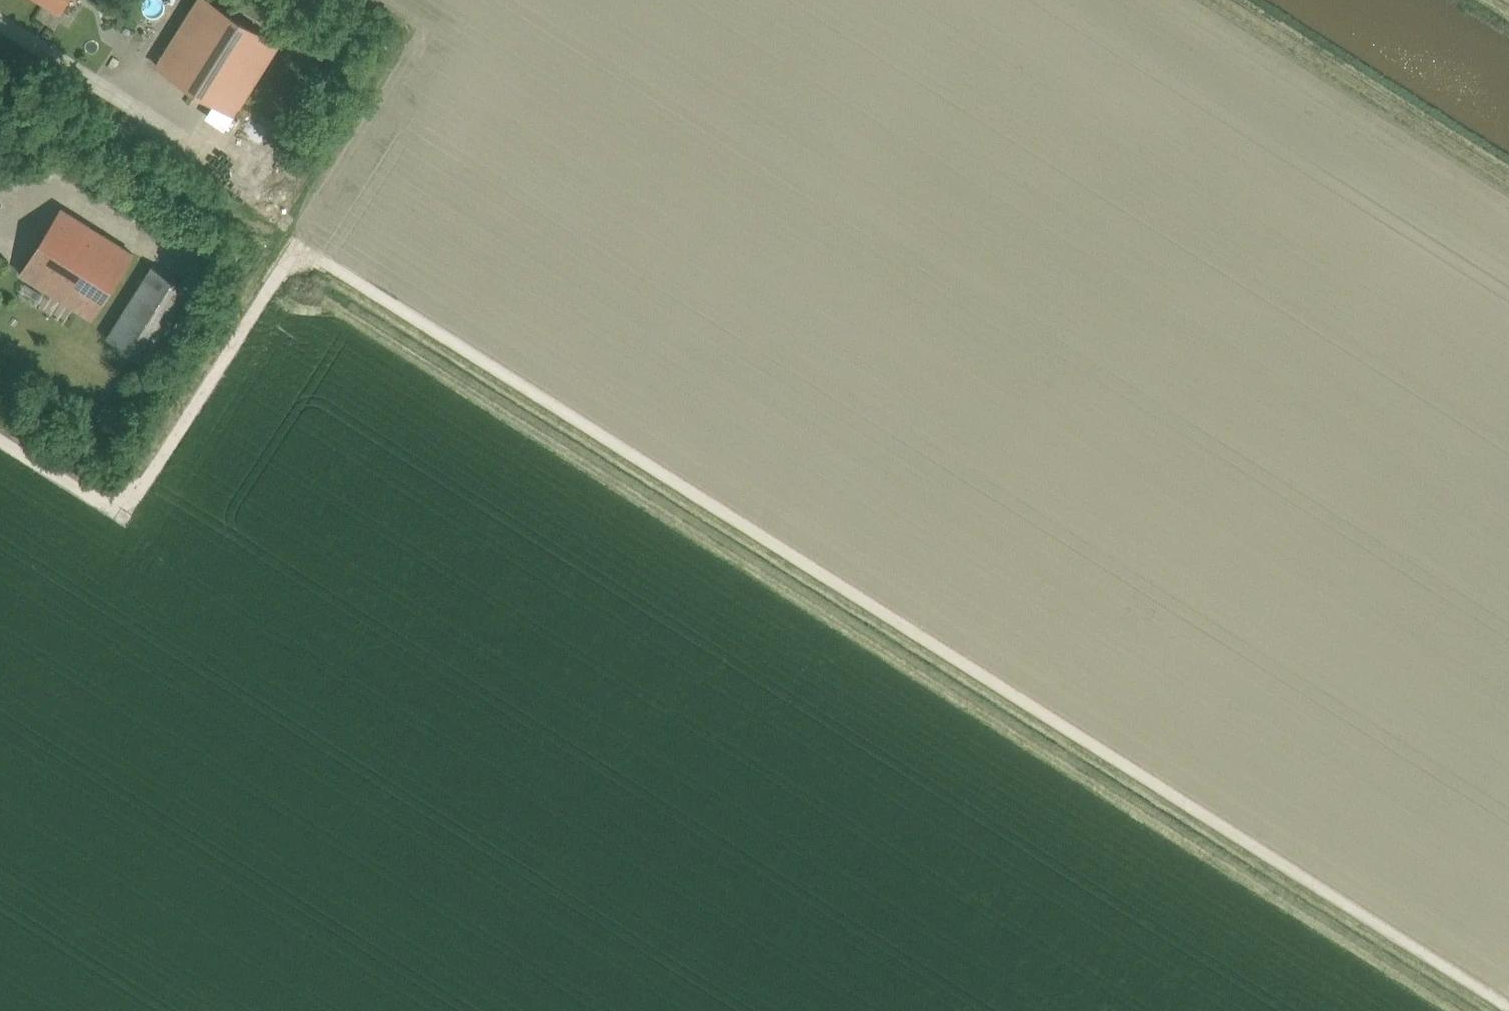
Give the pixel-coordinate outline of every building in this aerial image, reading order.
[(65,0),(39,0),(58,11),(65,0)] [(278,43),(209,0),(195,0),(155,65),(234,113),(278,43)] [(91,317),(131,251),(60,208),(20,273),(91,317)] [(149,362),(193,289),(151,264),(107,337),(149,362)]
